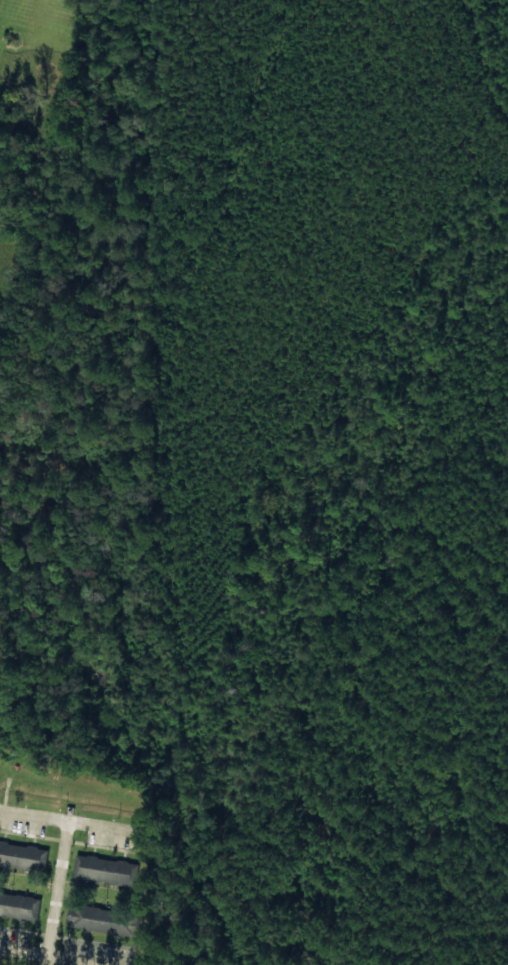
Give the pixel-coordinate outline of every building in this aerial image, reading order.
[(44,874),(50,851),(0,839),(0,862),(44,874)] [(76,877),(133,885),(136,863),(79,855),(76,877)] [(36,921),(41,900),(0,890),(0,913),(36,921)] [(139,914),(72,905),(69,927),(136,935),(139,914)]
